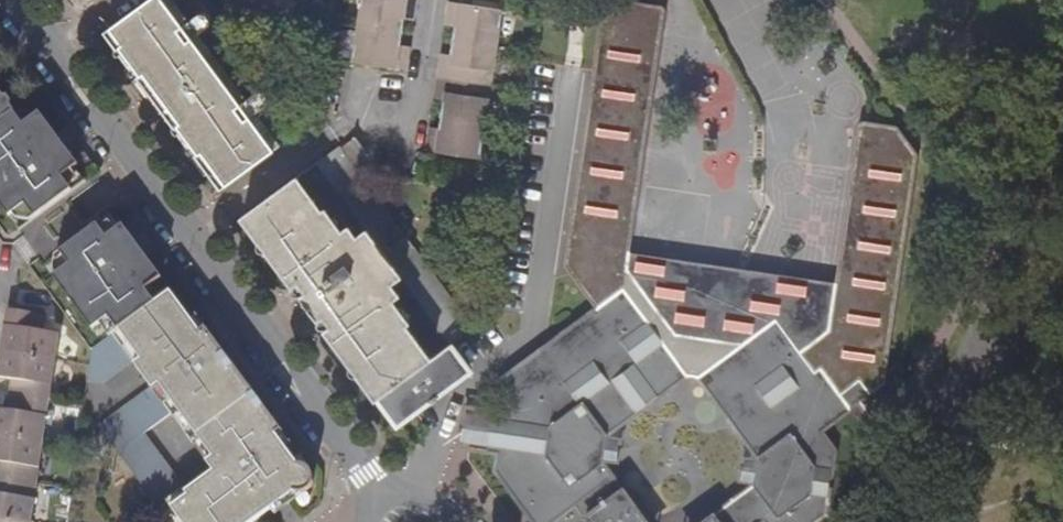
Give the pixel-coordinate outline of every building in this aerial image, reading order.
[(110,26),(227,183),(275,148),(252,117),(267,106),(269,102),(270,99),(269,96),(267,94),(266,92),(263,92),(261,91),(258,92),(241,103),(192,37),(208,26),(211,23),(212,20),(211,16),(210,14),(206,12),(204,11),(201,12),(199,13),(183,25),(165,0),(145,0),(110,26)] [(221,6),(276,14),(279,0),(222,0),(221,6)] [(405,18),(406,9),(416,10),(418,0),(362,0),(358,24),(403,31),(405,18)] [(451,2),(449,15),(460,17),(456,40),(498,47),(505,10),(451,2)] [(697,376),(758,456),(752,485),(702,521),(817,521),(827,514),(831,488),(827,487),(829,478),(833,478),(837,450),(823,431),(851,410),(834,388),(857,370),(874,393),(885,384),(918,153),(898,126),(863,121),(860,123),(858,127),(836,283),(830,330),(800,352),(776,320),(744,343),(675,333),(627,268),(629,253),(665,14),(665,10),(664,7),(662,6),(629,2),(604,16),(602,19),(600,24),(565,267),(596,310),(546,347),(505,378),(513,389),(507,394),(503,412),(493,411),(487,451),(497,453),(494,470),(533,521),(647,521),(605,465),(606,461),(610,436),(611,433),(688,375),(697,376)] [(415,20),(416,10),(406,9),(405,18),(415,20)] [(449,57),(448,64),(452,64),(456,40),(460,17),(449,15),(448,20),(455,21),(454,28),(449,57)] [(407,69),(409,57),(400,56),(401,45),(403,31),(358,24),(352,61),(407,69)] [(498,47),(456,40),(452,64),(448,64),(441,63),(440,78),(492,85),(498,47)] [(409,57),(411,47),(401,45),(400,56),(409,57)] [(319,76),(350,80),(352,65),(322,60),(319,76)] [(317,90),(348,95),(350,80),(319,76),(317,90)] [(492,85),(440,78),(437,93),(443,94),(448,94),(445,114),(486,120),(492,85)] [(16,113),(0,90),(0,125),(16,113)] [(345,109),(348,95),(317,90),(315,105),(345,109)] [(437,131),(436,138),(441,139),(445,114),(448,94),(443,94),(441,100),(437,131)] [(0,125),(0,202),(10,216),(25,205),(35,217),(73,189),(63,176),(77,165),(84,173),(93,165),(77,143),(67,151),(54,134),(64,126),(49,106),(25,124),(16,113),(0,125)] [(486,120),(445,114),(441,139),(436,138),(430,137),(428,151),(480,158),(486,120)] [(374,144),(370,171),(384,172),(387,146),(374,144)] [(374,399),(378,397),(450,344),(474,327),(407,236),(390,248),(382,238),(400,226),(357,168),(340,146),(241,218),(259,242),(264,239),(297,284),(320,267),(328,277),(304,294),(321,316),(344,299),(353,312),(329,328),(361,372),(357,375),(374,399)] [(428,151),(416,149),(413,176),(425,177),(428,151)] [(133,240),(143,233),(128,213),(116,221),(113,218),(108,217),(62,251),(70,264),(52,277),(93,328),(108,317),(119,332),(157,304),(146,289),(160,278),(133,240)] [(836,283),(629,253),(627,268),(675,333),(744,343),(776,320),(800,352),(830,330),(836,283)] [(297,284),(304,294),(328,277),(320,267),(297,284)] [(102,386),(134,365),(151,387),(99,425),(119,452),(170,521),(252,521),(293,492),(297,493),(300,492),(304,491),(307,489),(310,487),(312,484),(313,481),(313,478),(313,475),(311,472),(308,468),(305,466),(302,465),(297,464),(286,448),(200,331),(172,293),(157,304),(119,332),(93,350),(91,365),(88,383),(102,386)] [(321,316),(329,328),(353,312),(344,299),(321,316)] [(0,344),(0,351),(57,360),(61,334),(46,330),(48,316),(14,308),(6,306),(0,344)] [(205,328),(200,331),(286,448),(291,444),(205,328)] [(470,372),(450,344),(378,397),(397,424),(416,410),(470,372)] [(57,360),(0,351),(0,378),(13,380),(11,394),(51,400),(57,360)] [(851,410),(874,393),(857,370),(834,388),(851,410)] [(45,442),(51,400),(11,394),(8,411),(0,410),(0,435),(45,442)] [(461,445),(487,451),(493,411),(467,408),(461,445)] [(45,442),(0,435),(0,463),(0,465),(0,478),(38,484),(45,442)] [(622,438),(610,436),(606,461),(620,464),(622,438)] [(7,521),(33,521),(38,484),(0,478),(0,521),(7,521)]
